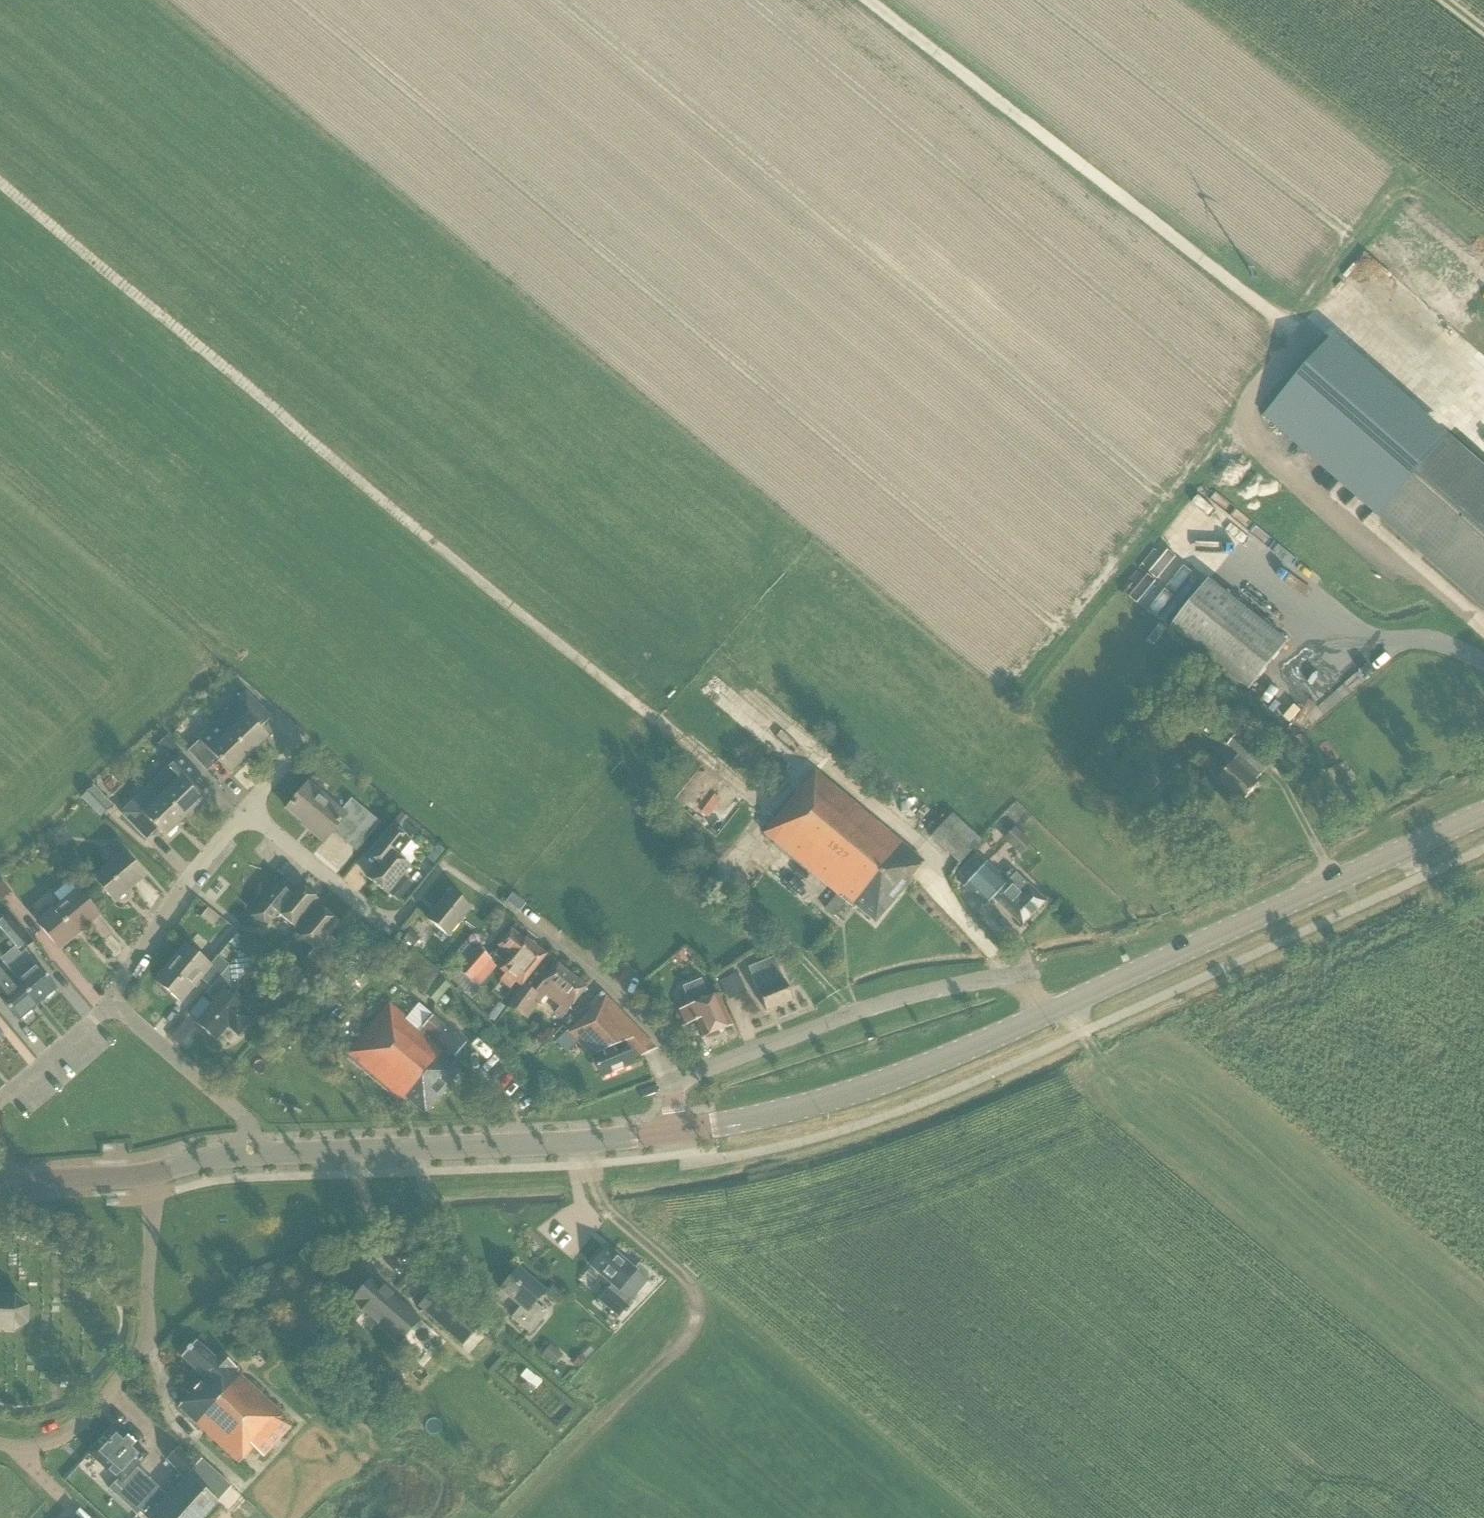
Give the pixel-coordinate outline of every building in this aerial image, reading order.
[(1330,340),(1267,412),(1382,513),(1380,515),(1483,605),(1483,467),(1449,437),(1446,441),(1330,340)] [(1209,580),(1172,627),(1250,689),(1287,642),(1209,580)] [(227,733),(250,756),(268,738),(258,728),(270,717),(247,694),(218,723),(227,733)] [(196,725),(206,716),(197,707),(187,715),(196,725)] [(765,760),(783,736),(755,715),(738,737),(726,727),(707,753),(745,781),(761,760),(770,767),(753,790),(769,801),(787,777),(765,760)] [(250,756),(227,733),(218,723),(188,751),(208,771),(219,761),(231,774),(250,756)] [(1218,780),(1244,802),(1260,783),(1257,781),(1272,764),(1238,734),(1229,745),(1240,755),(1218,780)] [(1300,734),(1292,740),(1301,752),(1309,746),(1300,734)] [(1148,798),(1177,769),(1162,753),(1133,782),(1148,798)] [(207,785),(181,758),(170,769),(169,767),(150,785),(154,788),(184,819),(202,802),(196,796),(207,785)] [(911,877),(924,862),(815,772),(764,833),(837,894),(826,909),(834,915),(845,901),(853,908),(855,906),(876,923),(913,878),(911,877)] [(231,796),(243,782),(234,773),(221,788),(231,796)] [(380,823),(371,815),(351,799),(341,811),(308,784),(287,809),(311,829),(310,831),(324,842),(336,828),(359,848),(380,823)] [(165,837),(184,819),(154,788),(144,797),(152,806),(143,814),(134,804),(122,815),(142,835),(153,824),(165,837)] [(92,792),(81,799),(88,811),(99,804),(92,792)] [(958,863),(980,840),(953,815),(931,837),(958,863)] [(388,894),(410,866),(398,856),(410,841),(392,825),(374,847),(385,856),(367,877),(388,894)] [(1032,845),(1015,828),(1003,840),(1020,857),(1032,845)] [(114,902),(145,877),(124,852),(94,878),(114,902)] [(1007,882),(986,862),(986,863),(976,854),(959,873),(968,882),(964,886),(985,907),(993,898),(1022,926),(1045,901),(1016,873),(1007,882)] [(59,903),(75,889),(68,881),(52,895),(59,903)] [(265,928),(277,913),(297,929),(320,902),(299,885),(290,896),(277,885),(251,917),(265,928)] [(62,947),(98,916),(77,891),(40,922),(62,947)] [(427,919),(448,936),(471,908),(450,891),(427,919)] [(302,963),(314,973),(321,966),(333,952),(322,944),(339,923),(319,906),(296,934),(314,949),(302,963)] [(38,1005),(58,989),(25,950),(35,942),(8,909),(0,916),(0,930),(14,947),(0,958),(0,960),(7,969),(38,1005)] [(211,987),(229,965),(228,965),(252,936),(242,927),(210,965),(185,945),(155,981),(181,1002),(200,978),(211,987)] [(496,946),(510,957),(500,969),(521,986),(546,955),(526,938),(525,939),(511,928),(496,946)] [(471,981),(490,960),(477,949),(459,971),(471,981)] [(254,963),(240,952),(229,966),(229,965),(211,987),(220,995),(196,1024),(216,1041),(228,1027),(238,1036),(254,1017),(243,1008),(244,1007),(231,997),(241,986),(237,983),(254,963)] [(758,991),(766,1011),(792,1000),(774,957),(748,968),(758,991)] [(546,995),(556,1003),(560,1007),(555,1013),(562,1019),(587,987),(558,964),(535,993),(525,986),(509,1005),(522,1015),(533,1001),(538,1005),(546,995)] [(7,969),(0,974),(0,999),(19,1021),(38,1005),(7,969)] [(744,987),(737,972),(719,981),(726,996),(744,987)] [(703,1037),(731,1025),(718,995),(708,999),(704,990),(706,990),(701,979),(682,987),(690,1006),(680,1011),(686,1024),(694,1021),(695,1022),(697,1021),(703,1037)] [(632,1060),(656,1048),(606,996),(568,1032),(592,1057),(601,1078),(634,1064),(632,1060)] [(454,1058),(465,1044),(432,1016),(421,1030),(389,1003),(344,1055),(401,1104),(407,1098),(425,1114),(454,1082),(452,1080),(460,1071),(453,1065),(457,1060),(454,1058)] [(176,1029),(184,1012),(173,1006),(165,1023),(176,1029)] [(542,1047),(527,1035),(518,1045),(533,1057),(542,1047)] [(598,1300),(619,1317),(632,1300),(648,1280),(647,1272),(639,1265),(635,1269),(608,1247),(591,1267),(613,1285),(608,1290),(607,1289),(598,1300)] [(546,1292),(546,1291),(518,1268),(500,1289),(521,1307),(511,1318),(530,1333),(547,1313),(533,1301),(543,1290),(546,1292)] [(372,1276),(350,1301),(389,1336),(411,1311),(372,1276)] [(436,1283),(418,1305),(461,1341),(479,1320),(436,1283)] [(28,1307),(15,1296),(0,1296),(0,1332),(14,1332),(27,1323),(28,1307)] [(239,1467),(287,1414),(221,1353),(214,1360),(195,1342),(181,1357),(200,1375),(185,1391),(188,1394),(176,1407),(239,1467)] [(401,1376),(422,1369),(418,1357),(397,1364),(401,1376)] [(533,1393),(541,1383),(524,1368),(516,1378),(533,1393)] [(137,1515),(161,1490),(136,1468),(147,1455),(115,1426),(89,1454),(118,1480),(109,1489),(137,1515)] [(197,1466),(179,1447),(166,1459),(184,1478),(197,1466)] [(159,1507),(156,1504),(147,1514),(150,1517),(149,1517),(203,1517),(218,1502),(188,1475),(159,1507)]
